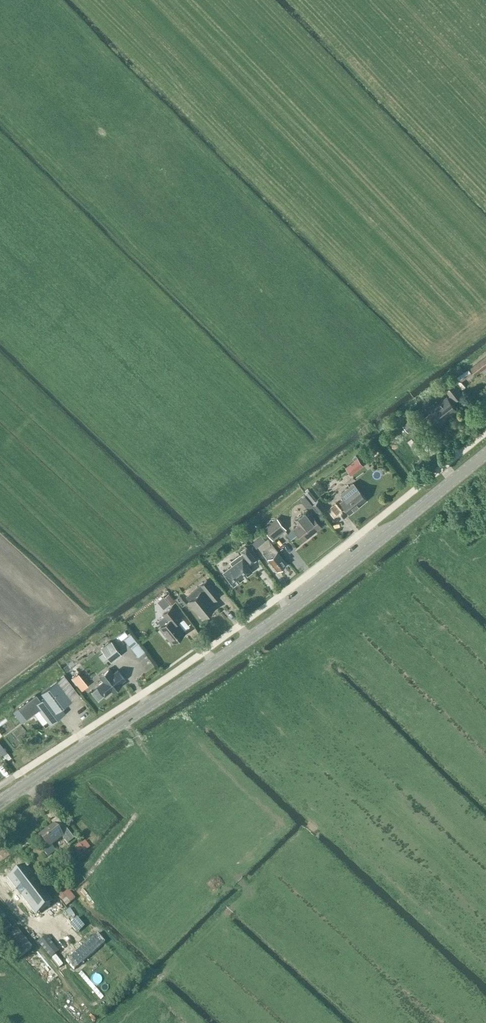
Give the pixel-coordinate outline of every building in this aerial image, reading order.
[(471,367),(476,374),(485,367),(485,356),(471,367)] [(447,397),(428,412),(439,425),(449,417),(450,417),(458,411),(452,403),(462,394),(454,384),(446,390),(450,395),(447,397)] [(424,420),(417,411),(407,419),(414,428),(424,420)] [(366,499),(352,483),(340,493),(344,498),(340,501),(349,513),(366,499)] [(318,500),(313,504),(319,511),(323,507),(318,500)] [(342,511),(335,502),(329,507),(336,516),(342,511)] [(294,529),(288,534),(291,539),(298,534),(303,540),(320,526),(307,509),(295,519),(299,524),(294,529)] [(264,528),(271,538),(284,528),(276,518),(264,528)] [(263,552),(277,570),(286,563),(277,552),(277,551),(272,545),(263,552)] [(231,565),(222,572),(232,585),(251,571),(247,565),(255,559),(245,547),(239,551),(241,553),(229,562),(231,565)] [(287,565),(293,573),(299,569),(293,561),(287,565)] [(277,582),(263,564),(258,568),(272,586),(277,582)] [(210,603),(219,595),(207,580),(197,588),(200,592),(189,601),(202,617),(214,608),(210,603)] [(169,606),(174,602),(168,595),(164,599),(168,605),(169,606)] [(163,609),(168,605),(164,599),(163,598),(157,603),(163,609)] [(159,627),(172,642),(184,632),(176,622),(181,618),(171,606),(162,614),(167,620),(159,627)] [(124,639),(130,648),(137,642),(131,634),(124,639)] [(122,654),(111,640),(100,648),(111,662),(122,654)] [(148,649),(142,654),(151,665),(157,660),(148,649)] [(77,655),(68,659),(73,674),(83,670),(77,655)] [(98,687),(91,692),(98,700),(104,695),(105,695),(110,691),(111,691),(112,690),(112,692),(121,684),(120,683),(125,679),(117,670),(113,673),(109,669),(99,676),(103,681),(97,686),(98,687)] [(36,694),(19,707),(27,718),(39,709),(50,724),(65,713),(61,708),(79,694),(64,675),(41,692),(45,697),(41,699),(36,694)] [(88,687),(78,675),(72,680),(82,692),(88,687)] [(9,753),(17,766),(21,763),(13,750),(9,753)] [(74,840),(63,826),(57,831),(53,825),(38,837),(47,849),(62,838),(67,845),(74,840)] [(14,855),(0,866),(0,869),(21,896),(37,884),(14,855)] [(60,916),(79,934),(86,926),(75,916),(85,906),(77,898),(60,916)] [(0,910),(0,935),(11,926),(5,919),(6,919),(0,910)] [(32,948),(17,929),(3,941),(18,959),(32,948)] [(104,941),(96,933),(70,958),(78,966),(104,941)] [(35,960),(41,956),(38,950),(31,954),(35,960)] [(42,968),(52,976),(56,972),(46,964),(42,968)] [(101,988),(97,991),(102,999),(106,996),(101,988)]
